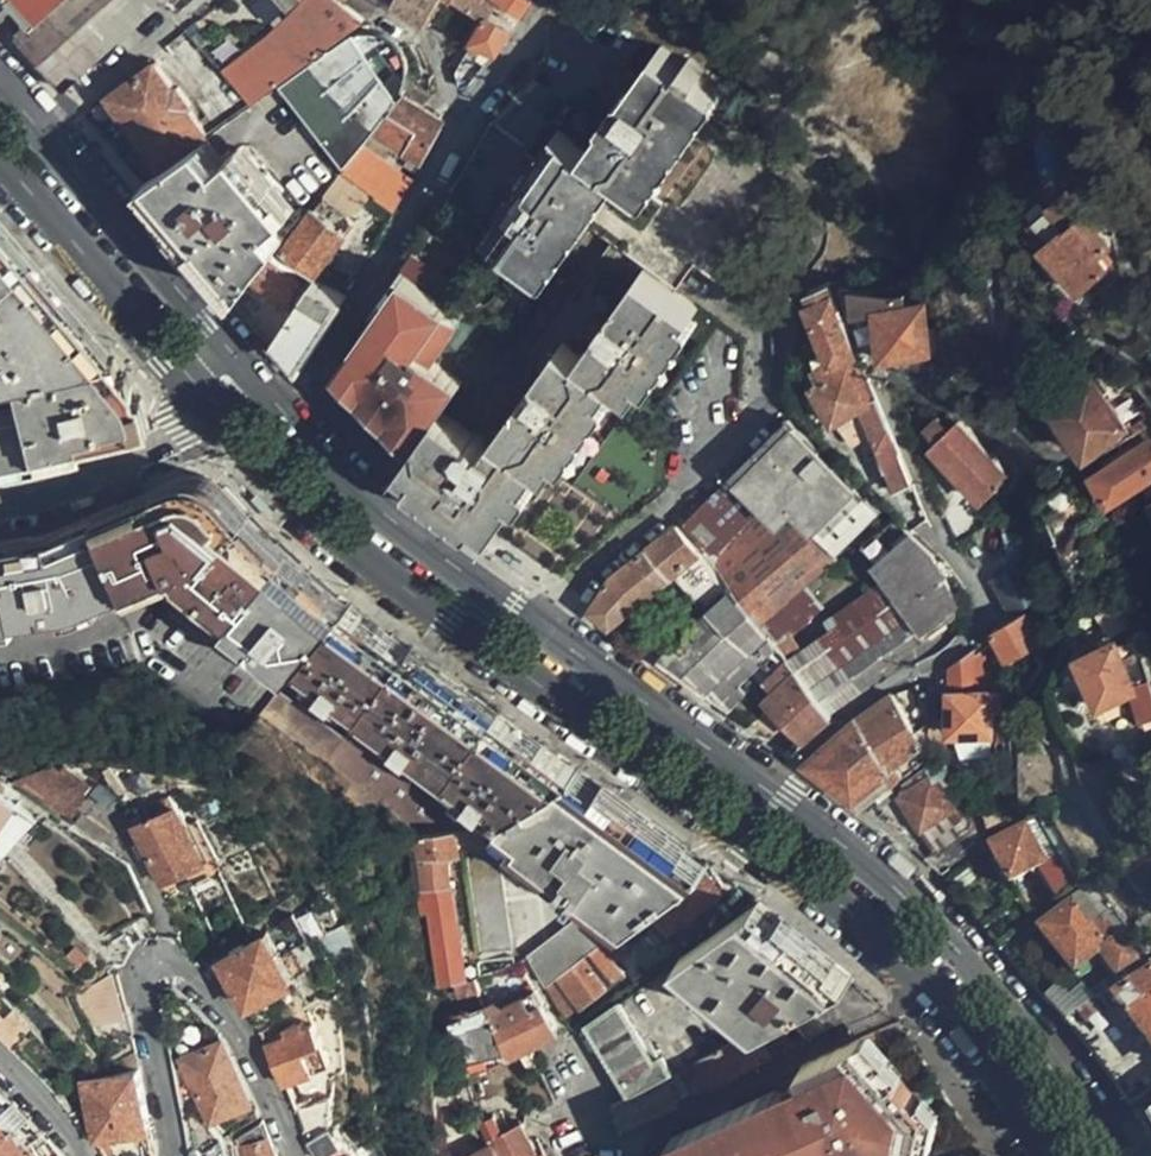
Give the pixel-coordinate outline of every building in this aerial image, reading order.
[(13,36),(58,88),(160,2),(174,12),(189,0),(52,0),(13,36)] [(35,0),(21,0),(30,10),(38,3),(35,0)] [(337,0),(328,0),(310,13),(223,73),(227,79),(250,105),(358,29),(364,21),(343,5),(337,0)] [(310,13),(328,0),(298,0),(310,13)] [(394,4),(426,26),(442,0),(396,0),(394,4)] [(500,1),(498,0),(454,0),(488,21),(491,17),(494,11),(500,1)] [(529,0),(498,0),(500,1),(520,15),(529,0)] [(515,25),(520,15),(500,1),(494,11),(515,25)] [(499,53),(512,30),(491,17),(488,21),(474,43),(499,53)] [(206,25),(200,18),(184,29),(191,38),(206,25)] [(191,38),(184,29),(166,44),(178,58),(196,43),(191,38)] [(401,102),(352,38),(279,88),(344,168),(364,145),(374,133),(401,102)] [(615,108),(586,150),(647,205),(725,274),(787,188),(706,128),(724,103),(711,93),(714,90),(683,65),(679,69),(659,55),(629,94),(621,88),(610,104),(615,108)] [(207,135),(186,107),(188,105),(177,88),(174,90),(155,63),(107,98),(158,168),(207,135)] [(188,105),(186,107),(207,135),(250,105),(227,79),(188,105)] [(374,133),(425,164),(444,131),(440,128),(444,122),(425,112),(424,116),(401,102),(374,133)] [(647,205),(586,150),(558,130),(529,168),(521,163),(510,178),(517,184),(487,226),(556,276),(592,225),(682,289),(697,269),(718,284),(725,274),(647,205)] [(204,141),(141,184),(240,293),(254,277),(272,255),(283,240),(273,228),(291,212),(238,150),(220,166),(204,141)] [(364,145),(344,168),(341,172),(397,213),(414,183),(364,145)] [(315,274),(344,233),(334,225),(341,216),(343,216),(362,202),(336,182),(284,251),(315,274)] [(482,226),(450,205),(405,266),(443,292),(453,277),(450,274),(482,226)] [(1113,240),(1091,209),(1074,221),(1067,227),(1065,226),(1047,238),(1079,284),(1114,259),(1104,246),(1113,240)] [(441,353),(468,372),(526,289),(507,275),(522,254),(482,226),(450,274),(453,277),(443,292),(456,301),(449,311),(463,322),(441,353)] [(5,377),(19,373),(105,350),(92,336),(78,321),(0,234),(0,372),(5,377)] [(272,255),(254,277),(274,292),(295,309),(308,290),(296,280),(298,275),(272,255)] [(435,303),(443,292),(405,266),(397,278),(435,303)] [(473,430),(434,487),(497,531),(544,465),(554,472),(619,380),(638,394),(698,310),(644,271),(584,356),(565,341),(501,431),(498,429),(497,428),(496,428),(495,428),(494,428),(492,429),(491,429),(490,429),(490,430),(485,437),(473,430)] [(341,370),(370,397),(414,334),(435,303),(397,278),(374,309),(377,312),(359,335),(364,338),(341,370)] [(276,336),(302,366),(346,299),(316,279),(308,290),(295,309),(276,336)] [(862,348),(838,282),(831,281),(810,291),(815,300),(810,303),(823,333),(836,359),(818,368),(825,382),(817,386),(837,421),(865,404),(883,443),(879,445),(897,489),(914,481),(898,439),(868,371),(857,350),(862,348)] [(903,292),(891,290),(854,284),(856,311),(877,309),(882,355),(952,344),(945,298),(925,302),(905,305),(903,292)] [(922,288),(903,292),(905,305),(925,302),(922,288)] [(274,292),(257,314),(276,336),(295,309),(274,292)] [(414,334),(467,374),(468,374),(468,372),(441,353),(463,322),(449,311),(456,301),(443,292),(435,303),(414,334)] [(836,359),(823,333),(806,342),(818,368),(836,359)] [(414,334),(370,397),(419,446),(445,406),(467,374),(414,334)] [(40,458),(39,450),(78,444),(76,434),(123,425),(136,401),(105,350),(19,373),(26,406),(0,412),(0,467),(40,458)] [(1121,428),(1091,381),(1056,402),(1085,450),(1121,428)] [(934,443),(951,426),(940,414),(921,431),(934,443)] [(958,419),(951,426),(934,443),(931,445),(983,501),(1010,476),(958,419)] [(741,592),(761,620),(874,511),(790,422),(722,484),(684,521),(706,549),(741,592)] [(1150,475),(1150,443),(1094,473),(1109,497),(1150,475)] [(349,604),(324,584),(301,563),(279,543),(215,477),(186,469),(101,508),(57,524),(0,537),(0,625),(13,622),(11,617),(74,602),(180,564),(183,573),(188,570),(237,612),(232,618),(256,638),(253,642),(292,673),(303,660),(349,604)] [(924,542),(913,532),(892,515),(861,546),(884,579),(835,614),(842,624),(823,638),(861,689),(895,667),(894,664),(928,640),(925,634),(949,618),(956,591),(932,555),(935,550),(924,542)] [(731,708),(749,685),(737,675),(776,638),(764,623),(761,620),(741,592),(706,549),(698,554),(677,526),(649,548),(670,574),(702,612),(660,658),(731,708)] [(613,624),(670,574),(649,548),(614,575),(608,584),(591,609),(613,624)] [(993,582),(1011,612),(1023,605),(1025,604),(1026,604),(1027,603),(1041,595),(1022,564),(993,582)] [(825,568),(808,583),(813,590),(830,574),(825,568)] [(764,623),(776,638),(786,628),(790,632),(825,603),(813,590),(808,583),(764,623)] [(1132,624),(1120,602),(1100,613),(1111,635),(1132,624)] [(504,825),(579,769),(349,604),(303,660),(321,673),(313,683),(331,697),(336,693),(341,697),(344,696),(364,712),(342,741),(276,693),(255,719),(349,788),(338,803),(372,831),(386,813),(419,838),(504,825)] [(1022,616),(1016,619),(995,633),(994,633),(1007,658),(1041,641),(1029,613),(1022,616)] [(786,628),(776,638),(792,660),(803,649),(790,632),(786,628)] [(830,710),(861,689),(823,638),(798,667),(825,704),(830,710)] [(1150,681),(1141,656),(1124,664),(1116,640),(1100,647),(1096,638),(1077,650),(1090,677),(1101,705),(1137,691),(1135,686),(1150,681)] [(971,692),(972,649),(948,669),(948,733),(991,733),(990,709),(1000,709),(1001,692),(971,692)] [(764,698),(796,729),(825,704),(798,667),(764,698)] [(862,805),(865,808),(934,755),(926,725),(912,732),(892,693),(873,704),(857,718),(822,749),(805,763),(862,805)] [(796,729),(805,738),(832,713),(830,710),(825,704),(796,729)] [(926,855),(943,870),(982,843),(941,754),(935,758),(925,764),(932,773),(908,790),(900,796),(936,848),(926,855)] [(902,781),(908,790),(932,773),(925,764),(902,781)] [(709,865),(711,864),(579,769),(504,825),(497,831),(503,835),(611,910),(587,928),(579,916),(527,958),(545,987),(617,932),(653,905),(704,869),(709,865)] [(17,783),(72,821),(90,798),(54,771),(17,783)] [(18,806),(0,793),(0,833),(18,806)] [(207,863),(179,806),(136,827),(160,877),(180,869),(182,874),(207,863)] [(497,831),(504,825),(419,838),(408,838),(409,848),(417,847),(422,887),(414,889),(418,916),(426,915),(436,989),(462,984),(470,981),(512,967),(495,856),(503,835),(497,831)] [(1033,870),(1053,905),(1082,884),(1063,848),(1040,862),(1024,832),(989,850),(1008,884),(1033,870)] [(725,887),(709,865),(704,869),(720,892),(725,887)] [(653,905),(670,928),(679,922),(692,941),(708,929),(694,911),(720,892),(704,869),(653,905)] [(783,1013),(854,976),(761,900),(686,953),(764,1023),(770,1019),(783,1013)] [(1049,990),(1066,1017),(1135,960),(1100,918),(1089,928),(1070,906),(1038,931),(1073,973),(1049,990)] [(670,937),(662,925),(649,933),(656,945),(670,937)] [(629,946),(617,932),(545,987),(566,1019),(612,982),(601,969),(629,946)] [(293,979),(269,934),(223,959),(249,1005),(293,979)] [(133,948),(135,947),(126,935),(106,946),(109,951),(98,957),(104,968),(114,968),(125,969),(131,950),(133,948)] [(648,974),(666,961),(654,944),(635,956),(648,974)] [(1129,1106),(1150,1088),(1150,970),(1143,977),(1135,968),(1115,983),(1124,994),(1114,1001),(1106,990),(1069,1020),(1107,1075),(1118,1090),(1129,1106)] [(853,1023),(884,1008),(854,976),(783,1013),(809,1038),(846,1018),(853,1023)] [(113,1021),(126,1018),(119,983),(122,977),(104,982),(106,989),(113,1021)] [(462,984),(436,989),(442,1005),(474,992),(470,981),(462,984)] [(95,1024),(113,1021),(106,989),(89,992),(95,1024)] [(521,1051),(558,1030),(532,993),(497,1012),(493,1005),(481,1010),(499,1051),(503,1060),(521,1051)] [(621,1001),(588,1024),(632,1096),(667,1075),(673,1071),(664,1053),(656,1056),(621,1001)] [(499,1051),(481,1010),(448,1025),(460,1062),(499,1051)] [(2,1027),(4,1029),(10,1020),(0,1012),(0,1025),(2,1027)] [(809,1038),(783,1013),(770,1019),(777,1033),(790,1026),(805,1041),(809,1038)] [(759,1065),(771,1060),(762,1041),(777,1033),(770,1019),(764,1023),(699,1055),(679,1068),(693,1095),(706,1090),(758,1062),(759,1065)] [(288,1035),(267,1041),(285,1084),(333,1067),(316,1024),(306,1027),(304,1022),(287,1029),(288,1035)] [(8,1052),(18,1040),(4,1029),(2,1027),(0,1025),(0,1044),(8,1052)] [(903,1070),(867,1034),(861,1037),(898,1075),(903,1070)] [(844,1146),(848,1155),(880,1155),(898,1148),(900,1152),(925,1140),(935,1104),(903,1070),(898,1075),(861,1037),(801,1064),(810,1082),(806,1093),(782,1105),(775,1091),(735,1110),(733,1105),(720,1111),(722,1116),(674,1138),(682,1155),(823,1155),(844,1146)] [(252,1103),(224,1041),(181,1061),(209,1122),(252,1103)] [(527,1064),(521,1051),(503,1060),(512,1079),(529,1071),(527,1064)] [(137,1071),(85,1081),(86,1083),(94,1141),(126,1135),(130,1155),(153,1155),(137,1071)] [(611,1106),(621,1126),(679,1101),(667,1075),(632,1096),(619,1101),(611,1106)] [(735,1110),(775,1091),(773,1087),(733,1105),(735,1110)] [(10,1104),(0,1094),(0,1115),(10,1104)] [(1134,1113),(1147,1135),(1150,1142),(1150,1100),(1134,1113)] [(24,1149),(40,1138),(10,1104),(0,1115),(0,1155),(28,1155),(24,1149)] [(946,1114),(935,1104),(925,1140),(940,1132),(946,1114)] [(299,1123),(306,1143),(334,1128),(323,1109),(299,1123)] [(720,1111),(671,1133),(674,1138),(722,1116),(720,1111)] [(477,1126),(486,1144),(499,1115),(477,1126)] [(499,1115),(486,1144),(507,1133),(499,1115)] [(486,1144),(489,1148),(474,1155),(535,1155),(520,1127),(520,1126),(507,1133),(486,1144)] [(306,1143),(310,1155),(325,1155),(343,1146),(334,1128),(306,1143)] [(266,1141),(238,1154),(239,1155),(272,1155),(266,1141)] [(844,1146),(823,1155),(848,1155),(844,1146)]
